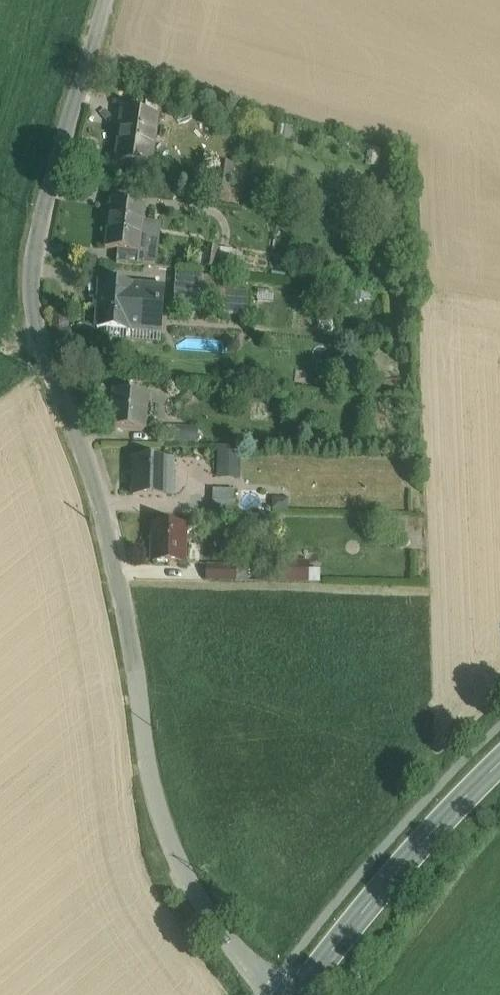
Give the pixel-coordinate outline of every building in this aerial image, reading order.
[(159,116),(123,111),(116,162),(152,167),(159,116)] [(233,165),(219,163),(215,191),(229,193),(230,192),(233,165)] [(145,207),(111,203),(105,249),(118,251),(138,252),(137,266),(155,267),(160,225),(144,222),(145,207)] [(220,249),(206,247),(205,255),(203,267),(207,268),(217,269),(220,249)] [(231,251),(220,249),(217,269),(228,270),(231,251)] [(138,252),(118,251),(117,264),(137,266),(138,252)] [(242,252),(231,251),(228,270),(240,271),(242,252)] [(205,255),(197,254),(195,270),(207,271),(207,268),(203,267),(205,255)] [(223,278),(202,276),(201,288),(221,290),(223,278)] [(244,279),(223,278),(221,290),(241,291),(244,279)] [(133,286),(101,284),(98,328),(130,330),(132,302),(133,286)] [(146,287),(133,286),(132,302),(145,303),(146,287)] [(148,394),(115,391),(112,428),(145,431),(148,394)] [(182,429),(160,429),(160,443),(181,443),(182,429)] [(198,430),(182,429),(181,443),(197,444),(198,430)] [(206,430),(198,430),(197,444),(197,445),(205,445),(206,430)] [(242,447),(217,447),(216,458),(243,459),(242,447)] [(174,461),(134,460),(133,496),(174,497),(174,461)] [(236,491),(213,491),(212,514),(235,515),(236,491)] [(186,528),(154,527),(153,563),(185,564),(186,528)] [(283,581),(292,581),(292,570),(309,570),(309,558),(284,558),(283,581)] [(237,567),(207,566),(207,580),(236,581),(237,567)] [(310,581),(310,571),(294,572),(294,582),(310,581)]
